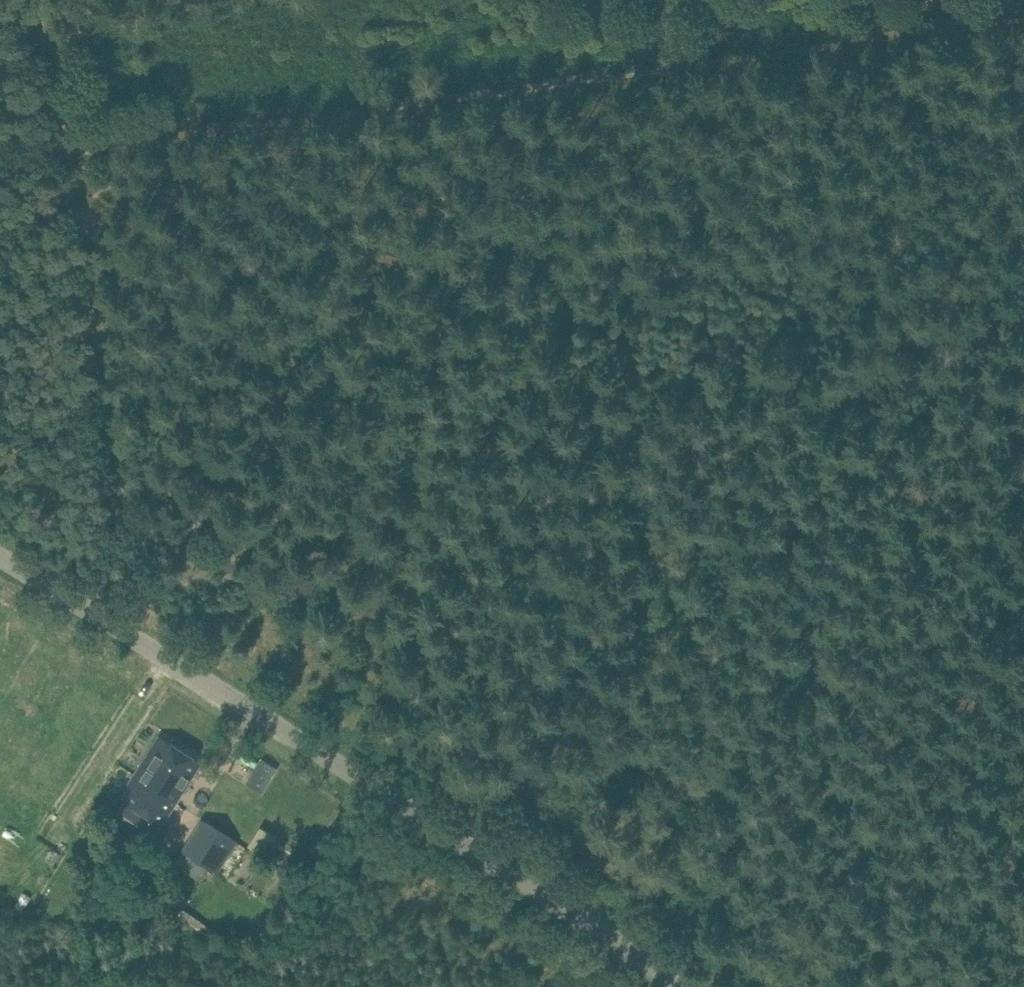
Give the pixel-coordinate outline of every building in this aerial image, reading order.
[(125,799),(118,811),(155,835),(163,823),(192,777),(202,760),(160,734),(150,751),(121,796),(125,799)] [(261,758),(250,776),(266,787),(278,768),(261,758)] [(247,825),(219,807),(197,841),(225,859),(247,825)]
